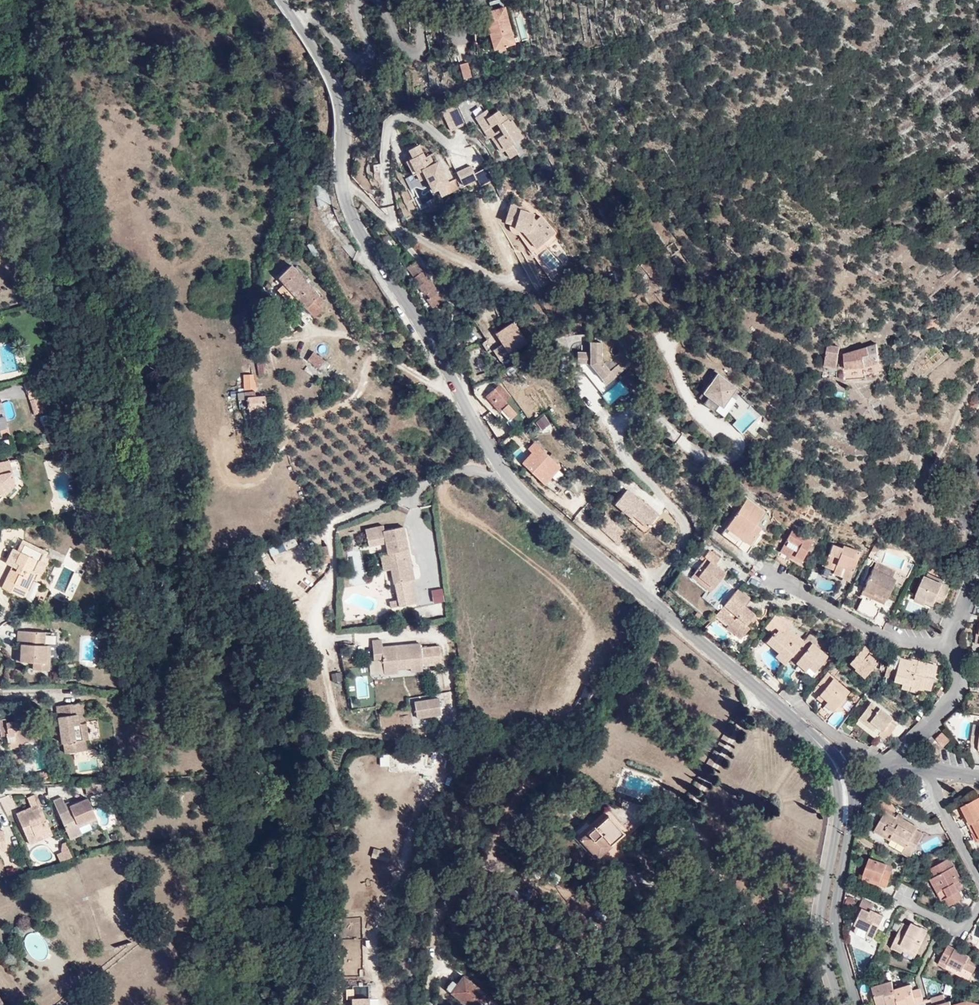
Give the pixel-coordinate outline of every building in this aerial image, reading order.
[(505,4),(486,10),(496,47),(516,42),(505,4)] [(517,39),(526,38),(523,17),(514,18),(517,39)] [(468,61),(460,63),(464,78),(473,76),(468,61)] [(467,123),(458,103),(443,110),(452,130),(467,123)] [(477,116),(485,130),(489,128),(492,135),(502,151),(506,148),(511,157),(518,153),(513,144),(524,137),(513,120),(510,121),(509,119),(506,121),(503,116),(499,110),(491,115),(488,109),(477,116)] [(443,179),(435,164),(430,155),(426,157),(419,144),(413,148),(417,155),(414,157),(410,159),(418,173),(422,180),(427,177),(431,185),(436,182),(438,188),(442,195),(449,191),(446,184),(449,183),(446,177),(443,179)] [(418,173),(410,159),(407,161),(415,175),(418,173)] [(439,162),(435,164),(443,179),(446,177),(439,162)] [(464,183),(477,177),(471,165),(458,171),(464,183)] [(323,190),(318,192),(322,206),(327,204),(323,190)] [(523,230),(535,244),(542,238),(545,241),(556,232),(541,215),(537,220),(534,216),(529,214),(530,212),(526,207),(512,203),(507,221),(516,224),(516,228),(523,230)] [(0,219),(0,229),(10,226),(7,217),(0,219)] [(542,238),(535,244),(538,247),(545,241),(542,238)] [(408,268),(415,278),(423,271),(416,262),(408,268)] [(297,297),(310,286),(291,265),(279,276),(297,297)] [(423,271),(415,278),(420,285),(419,286),(425,295),(427,293),(430,298),(427,299),(433,307),(444,300),(423,271)] [(322,300),(310,286),(297,297),(314,316),(322,309),(318,304),(322,300)] [(487,339),(494,349),(503,343),(497,333),(498,331),(491,320),(480,327),(487,339)] [(510,353),(524,344),(527,342),(513,322),(508,325),(498,331),(497,333),(503,343),(494,349),(501,359),(510,353)] [(488,352),(494,349),(487,339),(482,342),(488,352)] [(586,372),(586,374),(598,390),(625,369),(620,363),(610,371),(601,360),(601,342),(591,342),(590,352),(577,351),(577,362),(581,362),(580,371),(586,372)] [(845,361),(842,361),(843,368),(846,368),(865,367),(880,363),(876,344),(845,354),(845,361)] [(840,347),(828,345),(825,366),(837,368),(840,347)] [(308,359),(319,368),(325,360),(314,351),(308,359)] [(507,367),(516,362),(510,353),(501,359),(507,367)] [(264,362),(257,363),(259,374),(266,373),(264,362)] [(718,372),(699,397),(705,401),(706,402),(716,409),(724,416),(743,392),(718,372)] [(254,397),(254,374),(245,374),(245,392),(248,392),(248,407),(264,406),(265,396),(254,397)] [(37,379),(25,382),(27,385),(31,398),(40,396),(42,395),(37,379)] [(620,381),(600,396),(608,406),(628,391),(620,381)] [(500,384),(486,396),(500,411),(501,411),(508,419),(516,412),(507,401),(511,397),(500,384)] [(751,405),(759,401),(750,392),(744,397),(751,405)] [(14,416),(11,401),(2,402),(5,418),(14,416)] [(705,401),(704,402),(715,410),(716,409),(706,402),(705,401)] [(545,415),(535,420),(541,430),(551,425),(545,415)] [(9,432),(5,416),(0,417),(0,435),(9,432)] [(535,442),(529,449),(533,452),(523,463),(545,484),(561,468),(535,442)] [(14,480),(10,461),(0,463),(0,499),(4,495),(1,492),(14,480)] [(576,476),(568,486),(578,495),(586,485),(576,476)] [(15,485),(14,480),(1,492),(4,495),(15,485)] [(643,504),(645,501),(640,498),(639,499),(628,489),(616,502),(631,515),(634,513),(648,525),(651,523),(659,514),(649,505),(647,507),(643,504)] [(763,513),(746,501),(721,536),(746,553),(762,531),(754,525),(763,513)] [(607,533),(615,525),(617,522),(608,513),(597,524),(607,533)] [(634,513),(631,515),(629,517),(646,532),(653,525),(651,523),(648,525),(634,513)] [(365,534),(384,531),(383,525),(364,529),(365,534)] [(625,535),(615,525),(607,533),(618,543),(625,535)] [(402,527),(384,531),(365,534),(368,546),(385,542),(388,554),(391,569),(394,583),(395,583),(398,599),(400,606),(416,603),(411,579),(414,579),(402,527)] [(792,530),(784,544),(796,551),(792,558),(800,563),(802,560),(807,552),(811,554),(816,544),(792,530)] [(38,559),(43,549),(23,539),(18,549),(14,547),(6,562),(13,566),(12,568),(19,572),(15,581),(7,578),(3,587),(20,595),(24,587),(28,590),(37,571),(35,570),(40,560),(38,559)] [(796,551),(784,544),(776,559),(787,566),(792,558),(796,551)] [(825,566),(834,569),(835,566),(853,571),(860,552),(843,546),(843,548),(832,545),(825,566)] [(327,546),(315,548),(318,564),(331,561),(327,546)] [(47,551),(43,549),(38,559),(40,560),(42,561),(47,551)] [(705,557),(707,558),(710,562),(699,575),(713,589),(725,574),(715,565),(720,559),(710,551),(705,557)] [(806,563),(811,554),(807,552),(802,560),(806,563)] [(391,569),(388,554),(381,555),(384,571),(391,569)] [(710,562),(707,558),(691,577),(709,593),(713,589),(699,575),(710,562)] [(874,592),(886,598),(896,579),(892,577),(895,571),(877,562),(863,589),(873,595),(874,592)] [(835,566),(834,569),(833,573),(850,579),(853,571),(835,566)] [(19,572),(12,568),(7,578),(15,581),(19,572)] [(959,580),(961,576),(950,570),(948,575),(959,580)] [(926,576),(944,584),(945,580),(927,572),(926,576)] [(951,587),(944,584),(926,576),(917,594),(935,602),(936,599),(944,603),(951,587)] [(718,603),(732,588),(724,580),(710,595),(718,603)] [(30,591),(28,590),(24,587),(20,595),(27,598),(30,591)] [(738,589),(716,614),(728,625),(730,623),(737,629),(734,633),(741,639),(749,629),(746,625),(754,615),(744,606),(749,599),(738,589)] [(882,604),(886,598),(874,592),(873,595),(863,589),(861,594),(882,604)] [(933,606),(935,602),(917,594),(916,598),(933,606)] [(391,607),(400,606),(398,599),(390,600),(391,607)] [(881,608),(862,599),(857,609),(875,619),(881,608)] [(775,615),(765,627),(774,634),(767,642),(779,652),(788,660),(791,657),(804,641),(788,627),(792,623),(775,615)] [(730,623),(728,625),(726,628),(733,634),(734,633),(737,629),(730,623)] [(22,643),(20,660),(34,662),(34,669),(47,670),(49,645),(45,645),(45,631),(19,630),(18,643),(22,643)] [(804,641),(791,657),(796,661),(796,662),(806,670),(809,667),(814,671),(828,656),(813,643),(809,646),(804,641)] [(382,646),(373,647),(374,658),(382,658),(384,672),(398,671),(398,668),(411,666),(411,670),(423,669),(420,643),(402,644),(403,649),(396,650),(396,645),(382,646)] [(865,646),(850,662),(856,668),(855,669),(864,677),(876,663),(874,662),(879,656),(872,650),(871,651),(865,646)] [(779,659),(784,663),(788,660),(779,652),(775,656),(779,659)] [(888,666),(886,676),(894,678),(893,681),(903,683),(911,685),(911,687),(923,691),(924,688),(930,690),(937,667),(912,659),(912,661),(900,658),(897,668),(888,666)] [(330,674),(332,683),(343,680),(341,671),(330,674)] [(828,673),(814,689),(820,694),(836,707),(839,704),(846,696),(849,692),(828,673)] [(922,695),(923,691),(911,687),(911,685),(903,683),(902,688),(922,695)] [(836,707),(820,694),(817,697),(833,710),(836,707)] [(849,698),(846,696),(839,704),(841,706),(849,698)] [(439,698),(414,702),(417,717),(441,713),(439,698)] [(78,724),(85,723),(82,702),(76,703),(78,724)] [(869,721),(876,727),(881,731),(879,734),(885,740),(895,727),(889,722),(891,718),(871,702),(859,718),(866,724),(869,721)] [(87,739),(85,723),(78,724),(76,703),(57,706),(60,727),(64,726),(65,732),(61,732),(62,742),(64,742),(66,752),(86,750),(85,740),(87,739)] [(36,730),(34,715),(25,717),(25,716),(15,717),(15,721),(8,722),(7,718),(0,719),(0,724),(1,735),(7,734),(8,740),(15,739),(15,742),(25,741),(33,740),(34,738),(33,731),(36,730)] [(874,731),(876,727),(869,721),(866,724),(874,731)] [(943,733),(937,739),(944,747),(950,740),(943,733)] [(932,744),(928,749),(935,756),(940,752),(932,744)] [(100,791),(97,783),(85,786),(88,794),(100,791)] [(39,835),(53,830),(38,795),(30,798),(34,807),(18,814),(24,827),(27,826),(29,830),(26,831),(31,843),(40,839),(39,835)] [(88,799),(72,806),(69,808),(67,804),(64,797),(55,801),(71,839),(84,834),(80,827),(98,819),(88,799)] [(962,807),(966,817),(964,818),(972,833),(973,832),(977,830),(978,835),(978,799),(962,807)] [(608,816),(622,833),(627,830),(609,809),(575,838),(594,861),(597,858),(580,838),(594,826),(595,827),(608,816)] [(907,846),(915,851),(924,835),(916,830),(917,828),(897,816),(896,818),(886,813),(875,831),(890,840),(890,838),(906,848),(907,846)] [(610,843),(622,833),(608,816),(595,827),(594,826),(580,838),(597,858),(612,846),(610,843)] [(54,834),(53,830),(39,835),(40,839),(54,834)] [(9,850),(7,833),(0,835),(0,851),(9,850)] [(921,844),(925,853),(942,844),(937,836),(921,844)] [(910,859),(915,851),(907,846),(906,848),(890,838),(890,840),(888,842),(902,850),(901,854),(910,859)] [(67,847),(55,851),(59,863),(71,859),(67,847)] [(388,862),(390,852),(372,849),(370,858),(388,862)] [(950,858),(939,865),(944,873),(936,877),(933,878),(940,891),(937,893),(941,900),(946,898),(950,906),(963,898),(959,891),(955,884),(960,881),(961,880),(950,858)] [(880,881),(880,885),(886,887),(891,872),(886,870),(887,865),(870,859),(864,876),(880,881)] [(944,873),(939,865),(931,869),(936,877),(944,873)] [(863,880),(880,885),(880,881),(864,876),(863,880)] [(940,891),(933,878),(930,880),(937,893),(940,891)] [(964,888),(960,881),(955,884),(959,891),(964,888)] [(863,909),(855,925),(868,931),(866,936),(873,939),(883,917),(871,911),(874,904),(863,899),(860,908),(863,909)] [(928,932),(918,927),(916,930),(910,927),(904,924),(892,947),(901,953),(905,947),(917,953),(928,932)] [(855,925),(853,930),(866,936),(868,931),(855,925)] [(34,930),(20,942),(37,961),(51,948),(34,930)] [(945,957),(943,957),(939,964),(946,968),(948,964),(963,971),(964,968),(973,973),(978,962),(948,946),(945,954),(946,954),(945,957)] [(364,966),(346,967),(347,982),(365,981),(364,966)] [(463,976),(450,991),(468,1004),(478,1004),(487,994),(463,976)] [(894,990),(892,982),(872,987),(877,1004),(883,1004),(886,1004),(887,1004),(896,1004),(898,1004),(894,990)] [(917,1004),(919,1004),(923,1003),(919,989),(912,991),(910,985),(894,990),(898,1004),(910,1004),(916,1003),(917,1004)] [(930,999),(932,1004),(951,1004),(950,1002),(945,1002),(943,996),(930,999)]
